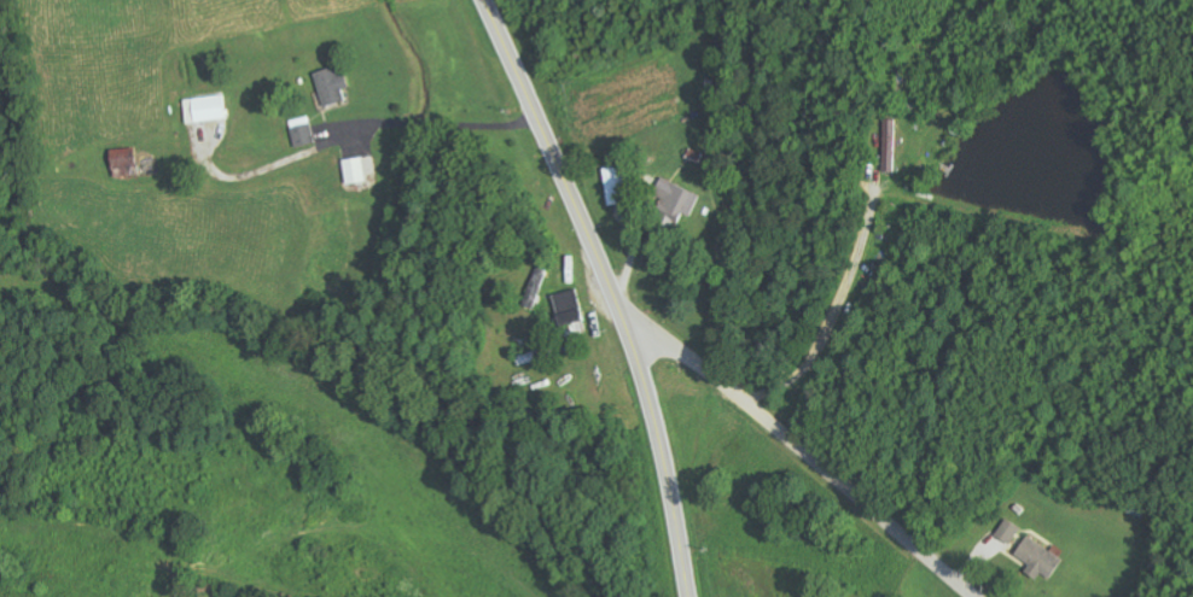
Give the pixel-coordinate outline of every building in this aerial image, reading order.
[(315,71),(322,106),(346,101),(343,89),(348,88),(345,72),(337,74),(335,67),(315,71)] [(184,98),(185,122),(225,120),(224,96),(184,98)] [(296,147),(316,142),(309,116),(289,121),(296,147)] [(882,172),(894,172),(896,119),(884,119),(882,172)] [(120,167),(121,175),(137,173),(133,147),(109,150),(112,168),(120,167)] [(345,184),(364,182),(362,157),(343,159),(345,184)] [(606,205),(633,203),(629,165),(603,167),(606,205)] [(700,194),(660,178),(654,194),(663,198),(655,218),(675,226),(681,211),(691,216),(700,194)] [(585,331),(577,290),(551,295),(560,337),(585,331)] [(527,334),(527,348),(543,347),(543,334),(527,334)] [(1010,545),(1020,526),(1005,518),(995,537),(1010,545)] [(1029,563),(1024,573),(1037,579),(1039,574),(1051,579),(1062,556),(1025,538),(1016,556),(1029,563)]
